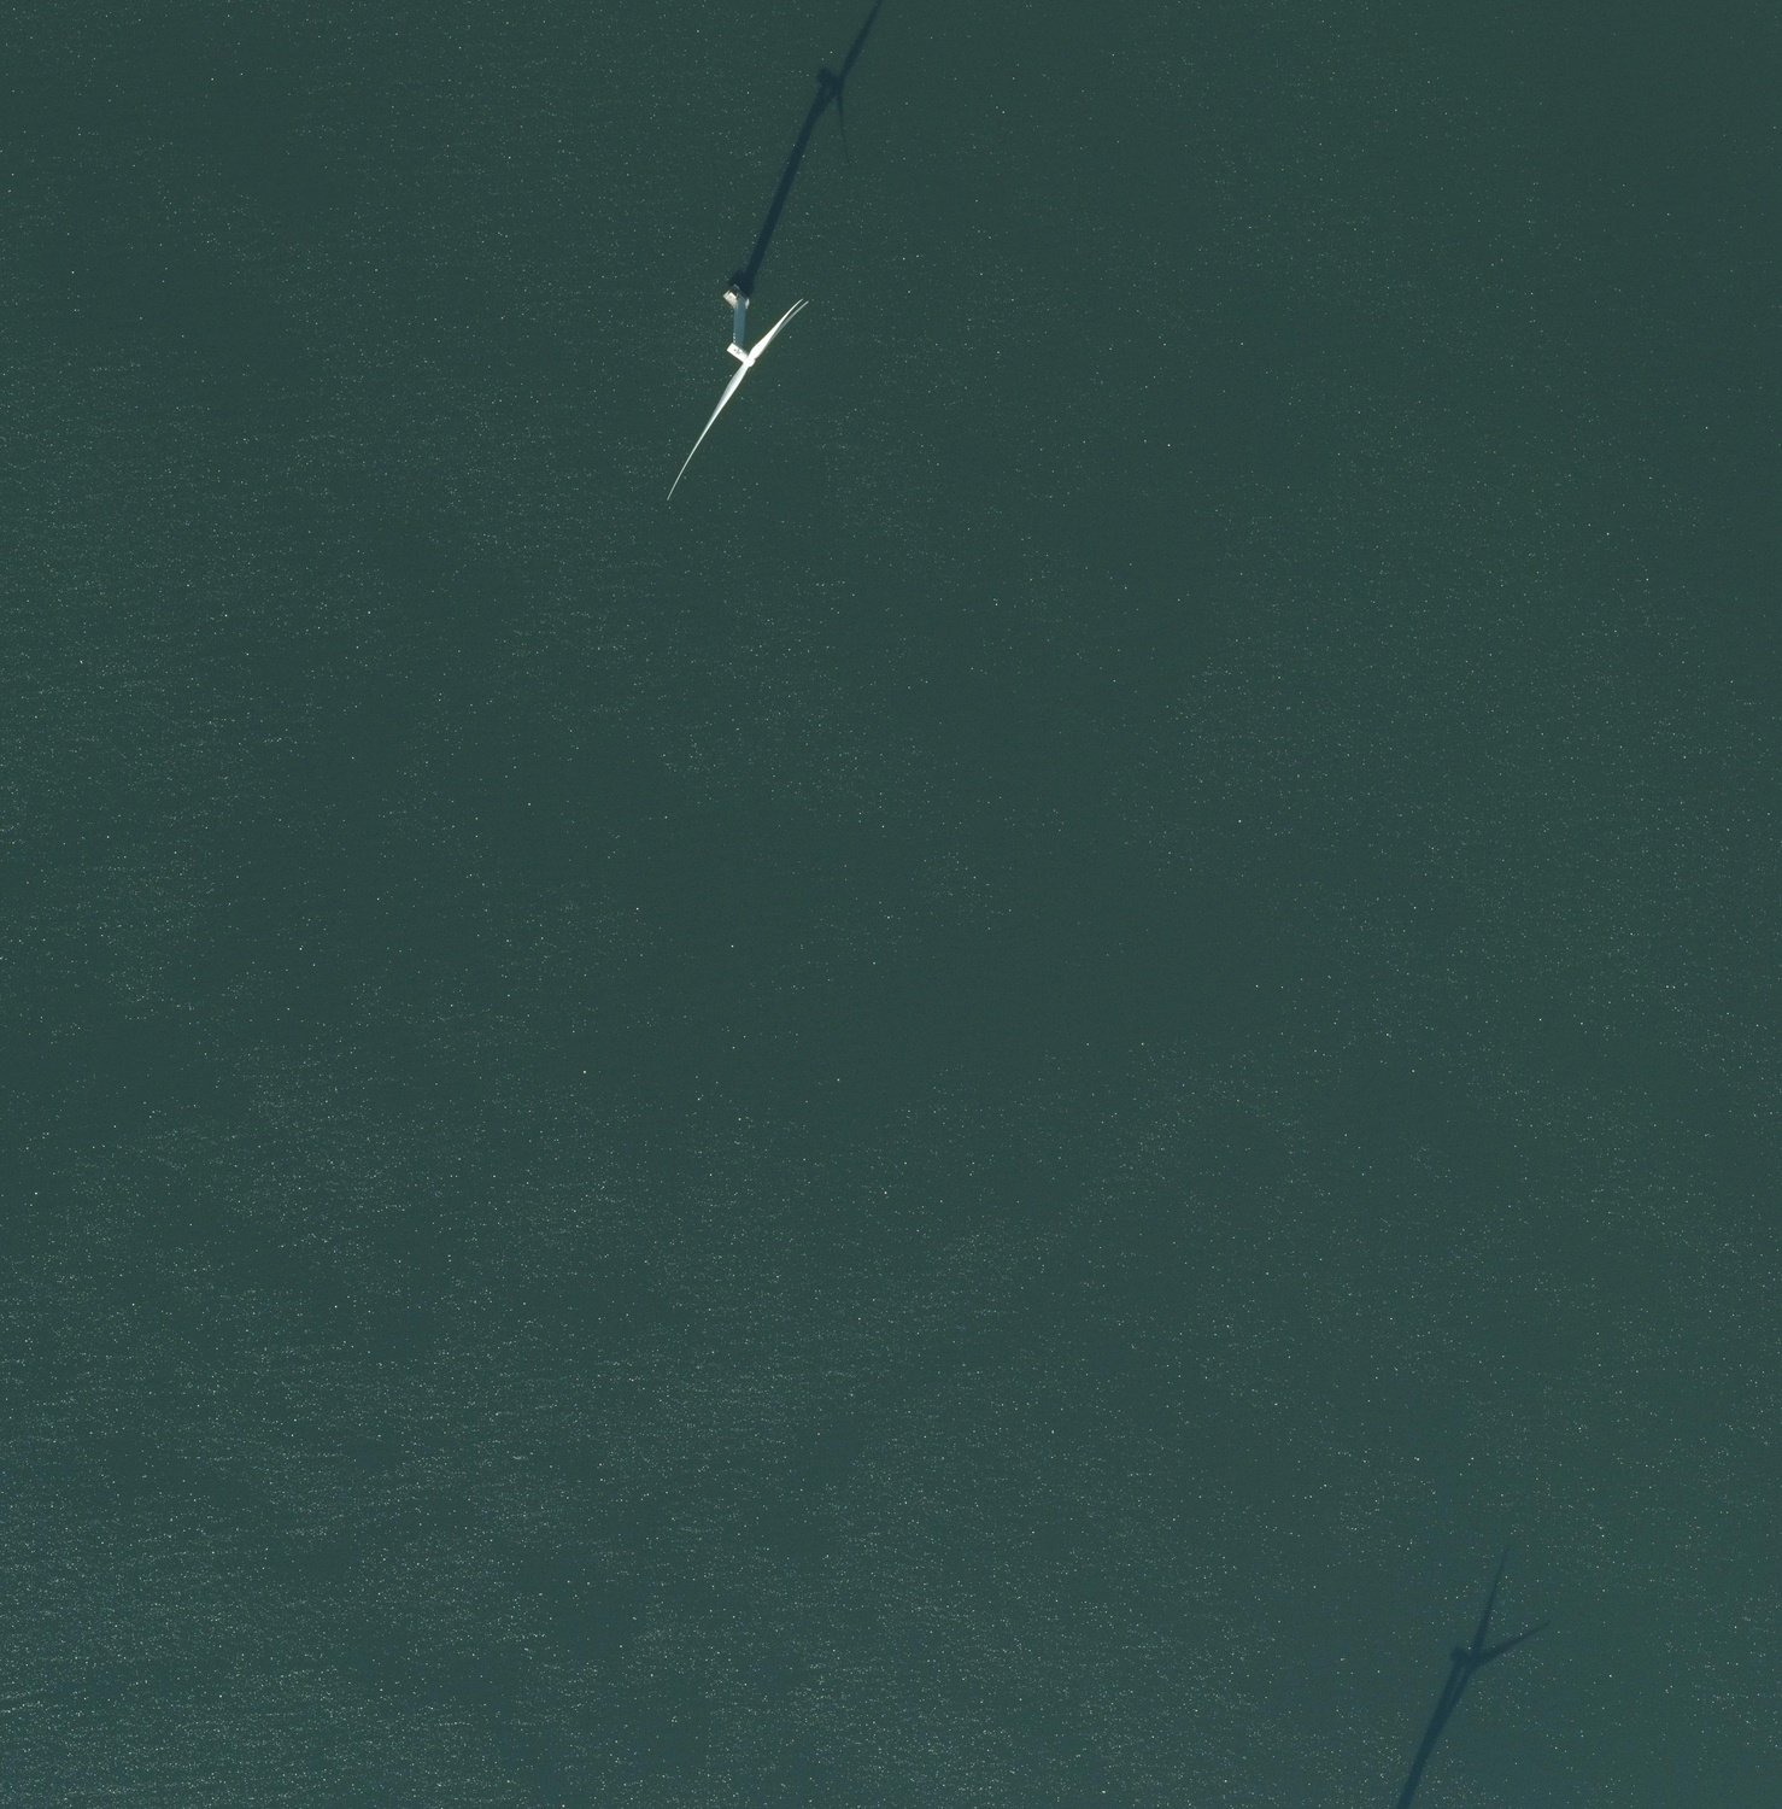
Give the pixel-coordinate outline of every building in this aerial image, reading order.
[(736,298),(736,300),(737,300),(738,302),(739,303),(741,303),(742,303),(744,303),(745,302),(746,301),(747,300),(747,297),(746,295),(745,294),(744,293),(743,293),(741,292),(739,293),(738,294),(737,295),(736,298)]
